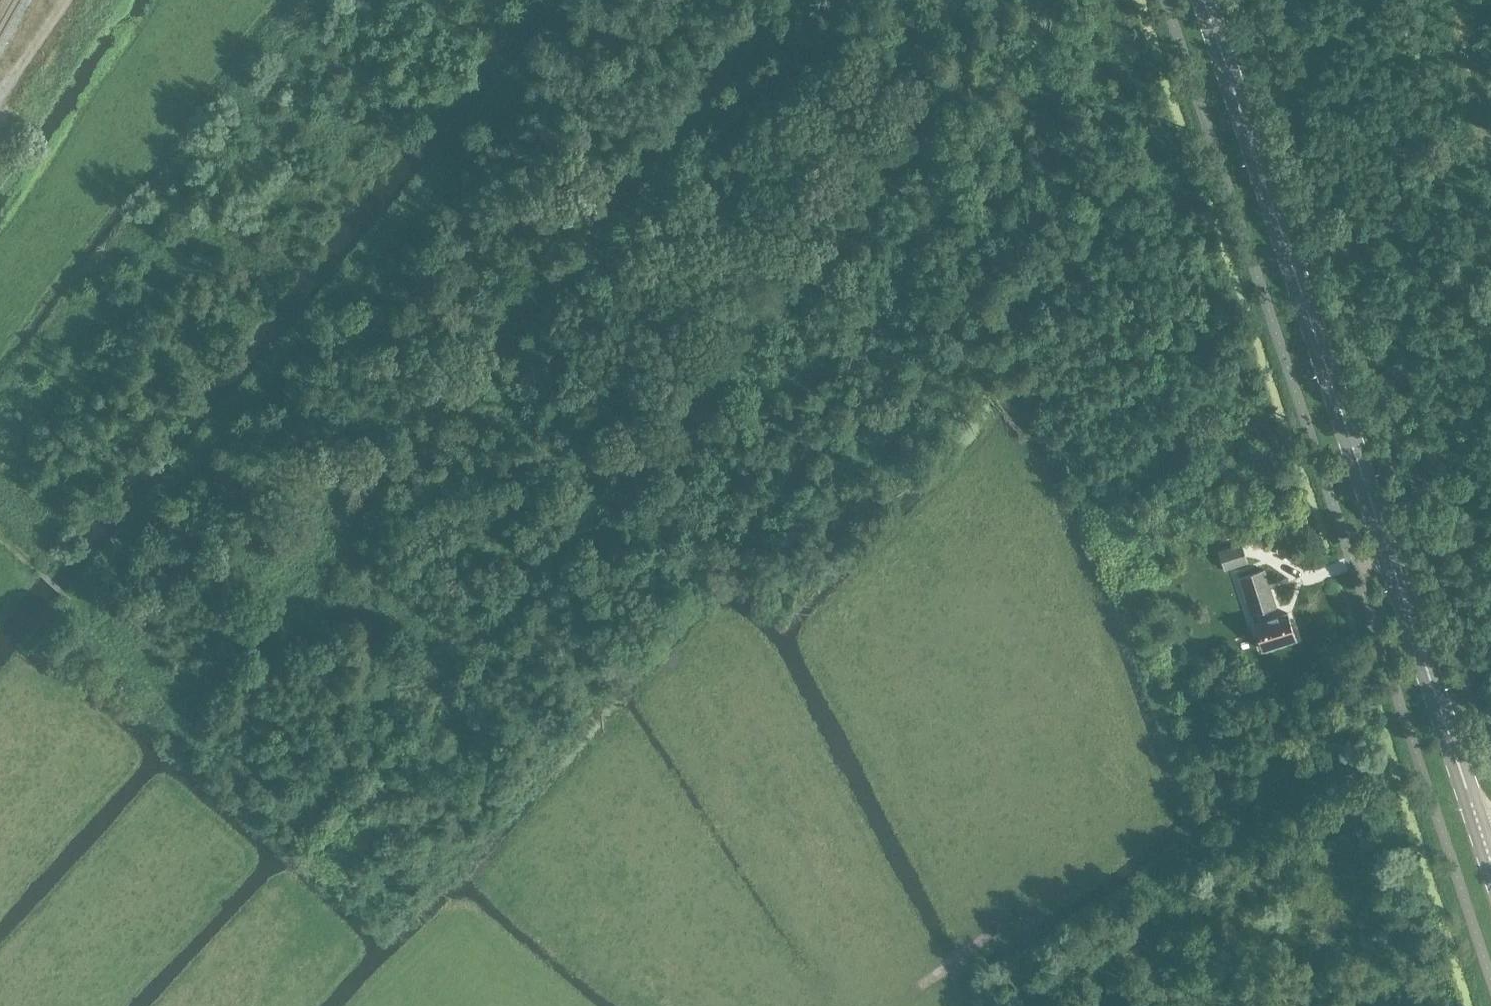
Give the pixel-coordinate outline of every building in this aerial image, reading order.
[(1221,548),(1227,566),(1248,559),(1242,541),(1221,548)] [(1239,629),(1248,654),(1293,638),(1284,612),(1266,619),(1263,611),(1272,608),(1258,570),(1234,579),(1248,617),(1254,614),(1257,622),(1239,629)]
